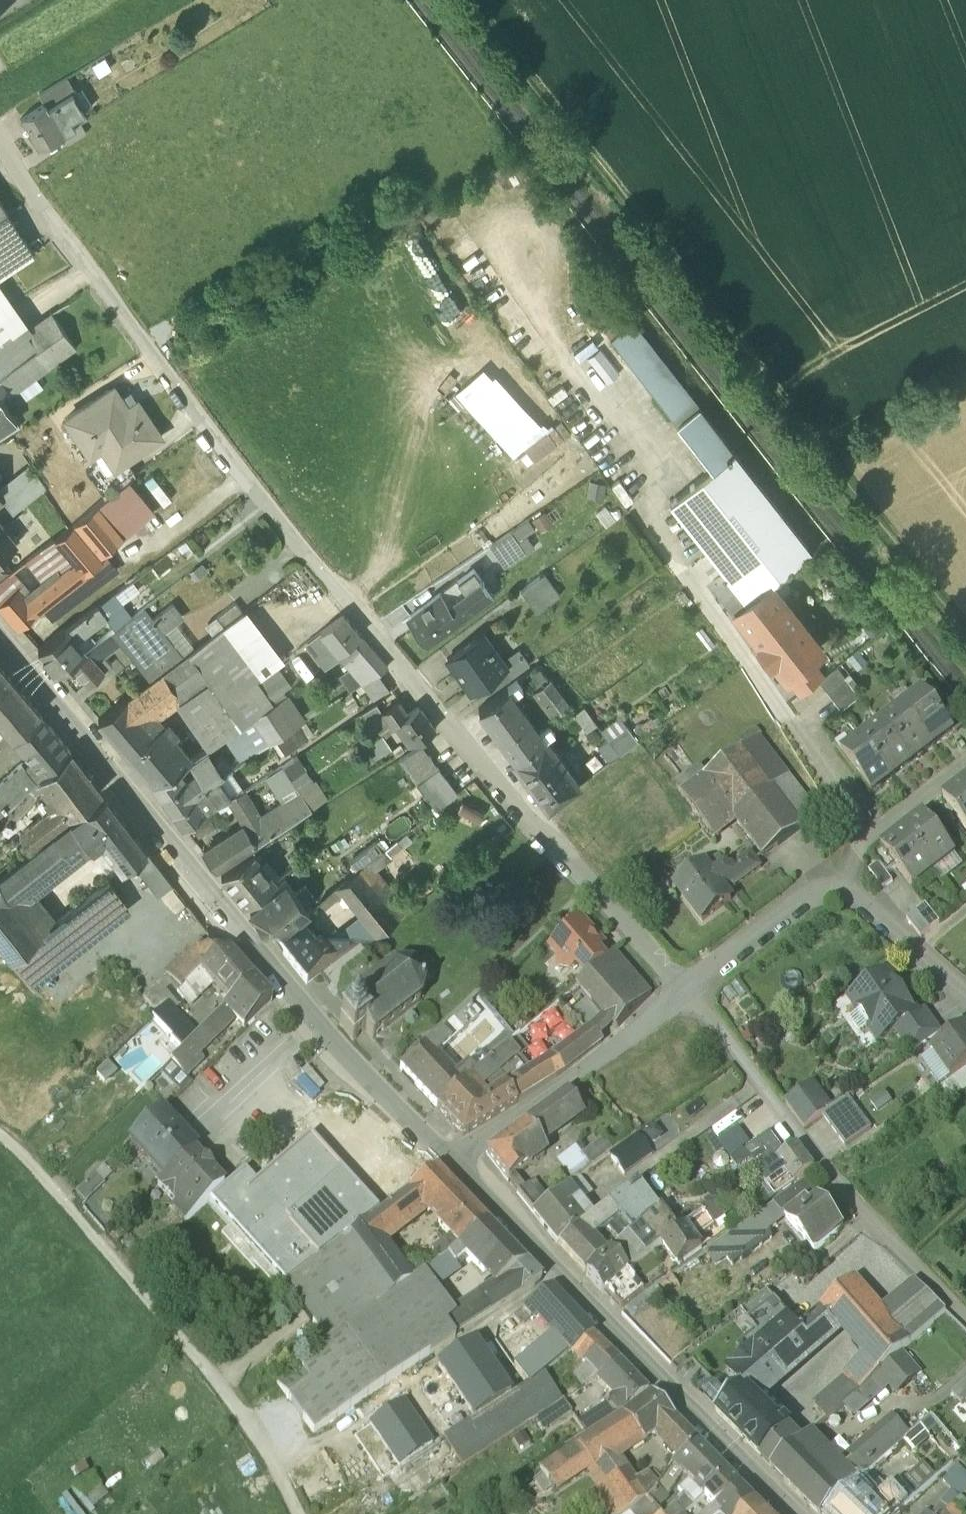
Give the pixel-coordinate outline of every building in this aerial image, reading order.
[(80,87),(72,74),(67,77),(74,90),(80,87)] [(67,77),(39,94),(45,104),(49,101),(52,105),(71,93),(75,91),(74,90),(67,77)] [(75,91),(71,93),(81,110),(91,105),(80,87),(74,90),(75,91)] [(71,93),(52,105),(57,114),(54,116),(58,124),(81,110),(71,93)] [(45,104),(21,118),(26,125),(20,128),(24,134),(29,131),(39,147),(63,133),(63,132),(58,124),(54,116),(57,114),(52,105),(49,101),(45,104)] [(81,110),(58,124),(63,132),(80,122),(86,118),(81,110)] [(63,132),(63,133),(69,143),(86,132),(80,122),(63,132)] [(516,161),(496,172),(506,189),(526,176),(516,161)] [(7,211),(0,215),(0,274),(34,253),(12,219),(7,211)] [(0,312),(0,327),(15,317),(8,307),(0,312)] [(51,311),(24,330),(25,333),(35,347),(48,366),(76,346),(51,311)] [(0,327),(0,337),(13,342),(25,333),(24,330),(15,317),(0,327)] [(610,337),(713,468),(733,452),(735,451),(631,321),(610,337)] [(25,333),(13,342),(22,356),(35,347),(25,333)] [(6,388),(5,388),(8,393),(18,387),(35,375),(48,366),(35,347),(22,356),(13,342),(0,337),(0,380),(6,388)] [(35,375),(18,387),(25,396),(41,385),(35,375)] [(127,405),(114,384),(67,415),(92,452),(111,439),(124,459),(126,458),(162,434),(137,398),(127,405)] [(19,424),(0,397),(0,436),(19,424)] [(524,444),(533,459),(568,437),(559,422),(524,444)] [(124,459),(111,439),(92,452),(88,454),(94,464),(86,469),(105,497),(128,479),(136,473),(126,458),(124,459)] [(810,550),(733,452),(713,468),(670,502),(723,569),(731,579),(745,596),(747,600),(769,582),(810,550)] [(33,468),(2,493),(17,512),(47,489),(33,468)] [(154,510),(128,479),(113,491),(138,523),(154,510)] [(105,497),(73,523),(100,554),(122,536),(122,537),(138,523),(113,491),(105,497)] [(100,554),(73,523),(55,538),(75,563),(84,573),(103,558),(100,554)] [(3,562),(12,555),(8,551),(16,545),(0,524),(0,558),(3,562)] [(491,545),(505,567),(534,548),(520,526),(491,545)] [(11,572),(3,562),(0,558),(0,580),(11,572)] [(103,558),(84,573),(75,563),(67,569),(77,581),(76,582),(85,594),(114,572),(103,558)] [(151,563),(113,592),(121,602),(159,574),(151,563)] [(474,568),(453,584),(461,594),(448,603),(460,619),(494,595),(474,568)] [(18,588),(0,604),(0,608),(18,628),(65,591),(65,590),(76,582),(77,581),(67,569),(29,599),(18,588)] [(711,579),(719,589),(731,579),(723,569),(711,579)] [(545,573),(521,590),(537,612),(561,595),(545,573)] [(731,579),(719,589),(732,606),(745,596),(731,579)] [(769,582),(747,600),(745,596),(732,606),(765,648),(777,638),(798,665),(811,655),(820,647),(769,582)] [(121,602),(113,592),(98,604),(106,615),(105,616),(107,618),(124,605),(121,602)] [(440,593),(407,618),(426,644),(460,619),(448,603),(440,593)] [(235,601),(216,615),(223,625),(242,610),(235,601)] [(153,618),(144,606),(132,615),(115,628),(113,630),(123,642),(122,643),(151,679),(163,671),(182,656),(162,630),(181,616),(172,603),(153,618)] [(98,604),(75,622),(83,632),(96,623),(105,616),(106,615),(98,604)] [(124,605),(107,618),(115,628),(132,615),(124,605)] [(223,625),(260,675),(284,658),(245,606),(242,610),(223,625)] [(368,645),(343,614),(321,632),(341,658),(347,665),(358,656),(357,655),(368,645)] [(201,642),(181,616),(162,630),(182,656),(190,650),(201,642)] [(115,628),(107,618),(98,626),(105,635),(113,630),(115,628)] [(83,632),(75,622),(65,629),(74,639),(83,632)] [(98,626),(96,623),(83,632),(74,639),(84,652),(69,663),(88,686),(104,672),(96,662),(122,643),(123,642),(113,630),(105,635),(98,626)] [(260,675),(223,625),(201,642),(190,650),(224,701),(226,699),(255,679),(260,675)] [(65,629),(38,650),(44,658),(57,672),(69,663),(84,652),(74,639),(65,629)] [(321,632),(307,641),(326,668),(341,658),(321,632)] [(483,634),(447,659),(470,692),(491,678),(506,666),(483,634)] [(786,675),(798,665),(777,638),(765,648),(786,675)] [(387,666),(369,645),(368,645),(357,655),(358,656),(374,675),(378,673),(387,666)] [(224,701),(190,650),(182,656),(163,671),(177,692),(176,693),(195,721),(210,711),(224,701)] [(522,654),(506,666),(491,678),(497,687),(529,664),(522,654)] [(826,674),(811,655),(798,665),(786,675),(801,694),(818,680),(826,674)] [(538,665),(526,674),(533,684),(545,675),(538,665)] [(837,666),(818,680),(825,689),(844,675),(837,666)] [(0,669),(0,725),(12,739),(13,741),(40,716),(0,669)] [(151,679),(124,699),(141,719),(176,693),(177,692),(163,671),(151,679)] [(389,689),(378,673),(374,675),(366,680),(361,683),(365,688),(373,699),(389,689)] [(844,675),(825,689),(833,699),(851,685),(844,675)] [(507,687),(513,695),(523,687),(518,679),(507,687)] [(567,704),(549,680),(528,695),(546,720),(567,704)] [(361,683),(357,686),(361,692),(365,688),(361,683)] [(851,685),(833,699),(840,709),(858,695),(851,685)] [(513,695),(507,687),(478,709),(500,738),(529,717),(513,695)] [(941,716),(924,693),(902,709),(934,751),(956,735),(941,716)] [(227,735),(225,737),(241,762),(303,720),(286,695),(243,724),(227,735)] [(124,699),(98,720),(115,740),(141,719),(124,699)] [(243,724),(226,699),(224,701),(210,711),(227,735),(243,724)] [(408,714),(398,700),(381,711),(391,725),(394,723),(408,714)] [(376,736),(390,725),(391,725),(381,711),(376,703),(364,711),(376,736)] [(408,714),(394,723),(396,727),(410,745),(435,729),(418,707),(408,714)] [(575,716),(588,733),(598,726),(585,707),(575,716)] [(956,735),(965,727),(965,725),(952,707),(941,716),(956,735)] [(934,751),(902,709),(881,725),(913,766),(934,751)] [(227,735),(210,711),(195,721),(212,745),(225,737),(227,735)] [(13,741),(31,762),(25,767),(22,764),(0,783),(0,814),(40,779),(43,776),(70,753),(40,716),(13,741)] [(529,717),(500,738),(514,758),(512,759),(523,775),(555,751),(545,738),(539,730),(529,717)] [(163,725),(152,733),(141,719),(115,740),(153,785),(179,768),(189,761),(191,760),(163,725)] [(913,766),(881,725),(862,740),(893,781),(913,766)] [(616,750),(620,755),(639,741),(628,727),(609,740),(608,739),(597,747),(606,757),(616,750)] [(404,749),(391,731),(383,736),(396,755),(404,749)] [(761,738),(755,731),(744,739),(749,747),(759,740),(761,738)] [(749,747),(744,751),(772,789),(788,777),(759,740),(749,747)] [(893,781),(862,740),(842,754),(873,796),(893,781)] [(421,745),(401,758),(419,783),(440,769),(421,745)] [(191,760),(189,761),(197,773),(187,780),(179,768),(153,785),(172,813),(219,779),(218,778),(222,776),(213,763),(213,762),(205,750),(191,760)] [(606,757),(592,767),(596,772),(620,755),(616,750),(606,757)] [(555,751),(523,775),(547,807),(579,784),(555,751)] [(744,751),(706,779),(701,772),(677,790),(711,836),(734,819),(763,857),(802,828),(772,789),(744,751)] [(101,793),(70,753),(43,776),(40,779),(52,795),(44,802),(50,810),(33,824),(44,836),(101,793)] [(233,768),(224,755),(213,762),(213,763),(222,776),(233,768)] [(296,786),(311,776),(297,755),(282,765),(295,784),(296,786)] [(286,790),(295,784),(282,765),(275,771),(286,790)] [(440,769),(419,783),(438,808),(458,793),(440,769)] [(301,793),(312,809),(328,798),(316,779),(314,780),(311,776),(296,786),(301,793)] [(219,779),(172,813),(182,826),(215,804),(231,797),(219,779)] [(944,801),(965,830),(965,786),(965,785),(944,801)] [(312,809),(301,793),(293,799),(303,815),(312,809)] [(281,804),(292,822),(303,815),(293,799),(291,797),(281,804)] [(147,853),(104,799),(72,823),(93,851),(102,847),(121,873),(128,868),(147,853)] [(456,820),(478,827),(484,808),(462,801),(456,820)] [(281,804),(280,802),(272,807),(273,809),(284,826),(292,822),(281,804)] [(273,809),(203,854),(216,870),(284,826),(273,809)] [(955,855),(925,816),(903,833),(933,872),(955,855)] [(38,893),(93,851),(72,823),(0,876),(0,882),(10,893),(31,897),(38,893)] [(33,824),(20,835),(31,847),(44,836),(33,824)] [(903,833),(882,850),(896,867),(912,888),(933,872),(903,833)] [(396,840),(385,849),(391,857),(402,848),(396,840)] [(368,861),(383,850),(377,842),(346,866),(352,874),(359,868),(368,861)] [(407,911),(375,869),(391,857),(385,849),(383,850),(368,861),(359,868),(376,890),(383,899),(398,918),(407,911)] [(896,867),(882,850),(872,857),(886,875),(896,867)] [(299,851),(288,858),(294,868),(305,861),(299,851)] [(171,885),(147,853),(128,868),(132,874),(138,870),(158,897),(171,885)] [(254,853),(220,875),(244,905),(276,881),(254,853)] [(712,876),(705,866),(676,888),(702,923),(731,901),(726,895),(761,868),(750,854),(730,870),(726,866),(712,876)] [(894,885),(878,864),(869,872),(885,892),(894,885)] [(376,890),(359,868),(352,874),(339,885),(343,891),(355,905),(376,890)] [(110,878),(55,916),(11,960),(33,987),(135,908),(110,878)] [(11,960),(55,916),(47,906),(38,893),(31,897),(10,893),(0,882),(0,946),(11,960)] [(295,892),(287,883),(250,912),(272,940),(294,921),(309,909),(295,892)] [(295,892),(309,909),(319,901),(320,900),(307,883),(295,892)] [(320,900),(319,901),(323,907),(343,891),(339,885),(320,900)] [(376,890),(355,905),(364,917),(383,899),(376,890)] [(383,899),(364,917),(377,934),(398,918),(383,899)] [(377,934),(364,917),(350,927),(363,944),(377,934)] [(594,935),(581,920),(567,932),(569,934),(563,940),(562,939),(551,948),(560,957),(559,967),(569,967),(572,971),(578,965),(583,960),(585,962),(598,951),(599,935),(594,935)] [(323,947),(303,921),(274,943),(308,985),(336,964),(323,947)] [(336,964),(363,944),(350,927),(323,947),(336,964)] [(211,934),(167,976),(169,978),(183,992),(185,990),(225,951),(211,934)] [(225,951),(185,990),(192,996),(196,1001),(212,986),(230,1007),(254,983),(225,951)] [(598,951),(585,962),(583,960),(578,965),(588,977),(606,961),(598,951)] [(588,977),(578,985),(615,1027),(618,1028),(651,995),(615,953),(606,961),(588,977)] [(394,970),(347,1008),(355,1018),(342,1027),(354,1042),(366,1032),(374,1042),(421,1004),(426,985),(433,978),(434,972),(428,965),(422,964),(414,970),(394,970)] [(888,974),(884,977),(875,976),(868,981),(866,990),(857,996),(876,1024),(869,1029),(880,1043),(895,1032),(918,1016),(888,974)] [(169,978),(144,1002),(158,1016),(167,1007),(177,997),(183,992),(169,978)] [(272,1003),(254,983),(230,1007),(201,1035),(212,1045),(235,1021),(244,1031),(272,1003)] [(192,996),(185,990),(183,992),(177,997),(184,1004),(192,996)] [(496,1015),(479,996),(472,1003),(484,1017),(488,1022),(496,1015)] [(472,1003),(454,1020),(464,1030),(467,1033),(484,1017),(472,1003)] [(197,1039),(167,1007),(158,1016),(153,1021),(174,1043),(183,1053),(197,1039)] [(941,1034),(924,1011),(918,1016),(895,1032),(911,1055),(941,1034)] [(454,1020),(427,1046),(436,1056),(464,1030),(454,1020)] [(516,1038),(514,1040),(521,1048),(524,1052),(543,1035),(534,1024),(516,1038)] [(590,1029),(569,1045),(483,1101),(497,1116),(518,1104),(518,1103),(557,1078),(602,1043),(590,1029)] [(932,1054),(941,1067),(931,1075),(941,1089),(965,1071),(965,1030),(932,1054)] [(510,1032),(490,1047),(497,1056),(501,1052),(514,1040),(516,1038),(510,1032)] [(183,1053),(172,1064),(182,1075),(199,1059),(198,1058),(212,1045),(201,1035),(197,1039),(183,1053)] [(514,1040),(501,1052),(511,1064),(519,1057),(515,1053),(521,1048),(514,1040)] [(162,1055),(172,1064),(183,1053),(174,1043),(162,1055)] [(436,1056),(427,1046),(401,1070),(437,1109),(466,1082),(474,1074),(489,1062),(481,1053),(467,1066),(467,1067),(457,1077),(436,1056)] [(497,1056),(490,1047),(481,1053),(489,1062),(490,1061),(497,1056)] [(497,1056),(490,1061),(500,1073),(511,1064),(501,1052),(497,1056)] [(199,1059),(182,1075),(188,1082),(205,1065),(199,1059)] [(474,1074),(466,1082),(437,1109),(463,1137),(497,1116),(483,1101),(475,1091),(481,1086),(483,1088),(500,1073),(490,1061),(489,1062),(474,1074)] [(816,1081),(785,1103),(805,1130),(822,1117),(836,1108),(816,1081)] [(566,1095),(526,1125),(539,1143),(581,1113),(566,1095)] [(836,1108),(822,1117),(846,1150),(871,1131),(848,1099),(836,1108)] [(197,1154),(160,1114),(130,1145),(165,1183),(193,1158),(197,1154)] [(526,1125),(487,1154),(508,1180),(546,1153),(539,1143),(526,1125)] [(613,1152),(609,1155),(625,1177),(652,1156),(637,1135),(613,1152)] [(744,1153),(750,1161),(771,1146),(765,1138),(744,1153)] [(603,1140),(584,1155),(593,1167),(609,1155),(613,1152),(603,1140)] [(781,1160),(779,1162),(788,1173),(796,1184),(814,1171),(797,1148),(781,1160)] [(753,1164),(761,1175),(779,1162),(781,1160),(773,1149),(753,1164)] [(224,1192),(193,1158),(165,1183),(158,1189),(176,1210),(172,1213),(185,1227),(209,1205),(224,1192)] [(761,1175),(758,1177),(767,1189),(775,1183),(788,1173),(779,1162),(761,1175)] [(489,1225),(436,1170),(408,1192),(424,1210),(451,1238),(460,1247),(488,1225),(489,1225)] [(96,1178),(77,1197),(86,1206),(105,1187),(96,1178)] [(595,1216),(578,1229),(577,1226),(559,1242),(584,1273),(604,1257),(596,1248),(599,1245),(593,1238),(619,1216),(632,1234),(654,1217),(643,1202),(650,1197),(639,1182),(612,1202),(595,1216)] [(783,1194),(775,1183),(767,1189),(775,1200),(783,1194)] [(805,1184),(774,1206),(782,1216),(811,1192),(805,1184)] [(543,1202),(529,1185),(518,1193),(533,1210),(543,1202)] [(570,1185),(557,1192),(573,1213),(569,1217),(577,1226),(578,1229),(595,1216),(570,1185)] [(384,1212),(370,1222),(384,1242),(424,1210),(408,1192),(384,1212)] [(543,1202),(533,1210),(559,1242),(577,1226),(569,1217),(573,1213),(557,1192),(543,1202)] [(814,1196),(786,1220),(786,1221),(815,1255),(844,1231),(814,1196)] [(728,1216),(719,1205),(705,1215),(713,1227),(728,1216)] [(782,1216),(774,1206),(766,1212),(777,1228),(786,1221),(786,1220),(782,1216)] [(654,1217),(632,1234),(624,1240),(641,1261),(651,1253),(663,1245),(678,1235),(662,1212),(654,1217)] [(777,1228),(766,1212),(756,1219),(768,1234),(777,1228)] [(678,1235),(663,1245),(679,1268),(702,1250),(696,1240),(713,1227),(705,1215),(678,1235)] [(756,1219),(726,1241),(737,1256),(738,1258),(769,1236),(768,1234),(756,1219)] [(384,1242),(370,1222),(345,1242),(389,1302),(414,1283),(384,1242)] [(525,1264),(488,1225),(460,1247),(448,1257),(454,1266),(467,1255),(484,1273),(494,1266),(506,1279),(525,1264)] [(451,1238),(417,1263),(425,1274),(448,1257),(460,1247),(451,1238)] [(641,1261),(624,1240),(610,1252),(626,1271),(641,1261)] [(737,1256),(726,1241),(706,1254),(715,1266),(717,1269),(727,1261),(728,1262),(737,1256)] [(389,1302),(345,1242),(282,1291),(324,1352),(389,1302)] [(604,1257),(584,1273),(586,1275),(587,1274),(602,1292),(626,1271),(610,1252),(604,1257)] [(706,1254),(690,1266),(698,1278),(715,1266),(706,1254)] [(424,1275),(436,1291),(460,1273),(454,1266),(448,1257),(425,1274),(424,1275)] [(506,1279),(442,1322),(455,1341),(456,1340),(455,1339),(542,1281),(525,1264),(506,1279)] [(690,1266),(672,1279),(679,1290),(680,1291),(698,1278),(690,1266)] [(424,1275),(414,1283),(426,1299),(436,1291),(424,1275)] [(672,1279),(635,1305),(644,1315),(679,1290),(672,1279)] [(635,1281),(612,1299),(621,1310),(644,1292),(635,1281)] [(389,1302),(324,1352),(277,1387),(288,1400),(314,1437),(455,1341),(442,1322),(426,1299),(414,1283),(389,1302)] [(882,1314),(855,1283),(823,1311),(844,1336),(862,1360),(879,1375),(880,1375),(901,1357),(911,1348),(882,1314)] [(914,1285),(882,1314),(911,1348),(947,1316),(914,1285)] [(593,1337),(551,1293),(524,1311),(534,1322),(542,1318),(557,1334),(551,1340),(566,1358),(572,1352),(574,1354),(593,1337)] [(823,1311),(813,1319),(834,1344),(844,1336),(823,1311)] [(789,1319),(729,1372),(739,1384),(748,1376),(770,1401),(821,1355),(800,1331),(789,1319)] [(834,1344),(813,1319),(800,1331),(821,1355),(834,1344)] [(620,1364),(593,1337),(574,1354),(587,1369),(575,1376),(584,1389),(598,1380),(620,1364)] [(472,1423),(443,1442),(463,1470),(538,1420),(565,1402),(547,1373),(566,1358),(551,1340),(515,1370),(516,1372),(514,1374),(517,1379),(520,1377),(527,1387),(510,1398),(477,1346),(439,1371),(472,1423)] [(917,1377),(901,1357),(880,1375),(897,1395),(917,1377)] [(862,1360),(843,1376),(858,1393),(879,1375),(862,1360)] [(649,1393),(621,1364),(620,1364),(598,1380),(615,1397),(609,1403),(618,1414),(649,1393)] [(770,1401),(748,1376),(739,1384),(742,1387),(728,1401),(716,1413),(772,1469),(800,1445),(801,1444),(787,1430),(786,1430),(764,1406),(770,1401)] [(858,1393),(843,1376),(836,1382),(839,1385),(848,1395),(851,1392),(855,1396),(858,1393)] [(839,1410),(851,1399),(848,1395),(839,1385),(814,1407),(826,1421),(839,1410)] [(952,1400),(963,1412),(965,1409),(965,1407),(965,1388),(952,1400)] [(707,1404),(716,1413),(728,1401),(720,1392),(707,1404)] [(652,1397),(623,1418),(641,1439),(644,1443),(654,1436),(675,1420),(652,1397)] [(565,1402),(538,1420),(547,1432),(574,1413),(565,1402)] [(402,1403),(370,1424),(400,1469),(432,1449),(402,1403)] [(609,1403),(578,1424),(585,1435),(618,1414),(609,1403)] [(623,1418),(578,1448),(593,1470),(595,1469),(616,1456),(641,1439),(623,1418)] [(862,1449),(850,1459),(852,1461),(838,1474),(852,1488),(859,1482),(909,1438),(891,1418),(859,1446),(862,1449)] [(675,1420),(654,1436),(664,1447),(686,1432),(675,1420)] [(686,1432),(664,1447),(673,1457),(678,1462),(698,1444),(686,1432)] [(714,1460),(698,1444),(678,1462),(673,1465),(683,1476),(689,1482),(714,1460)] [(772,1469),(817,1513),(823,1513),(852,1488),(838,1474),(834,1471),(835,1471),(828,1464),(824,1469),(819,1464),(820,1464),(800,1445),(772,1469)] [(593,1470),(578,1448),(541,1472),(555,1495),(593,1470)] [(616,1456),(595,1469),(606,1486),(626,1471),(616,1456)] [(648,1475),(635,1484),(647,1502),(656,1490),(657,1490),(673,1465),(678,1462),(673,1457),(668,1465),(651,1480),(648,1475)] [(689,1482),(678,1491),(682,1495),(684,1494),(687,1497),(686,1498),(694,1507),(704,1498),(704,1497),(729,1476),(714,1460),(689,1482)] [(683,1476),(673,1465),(657,1490),(667,1499),(683,1476)] [(944,1482),(961,1499),(965,1495),(965,1475),(959,1467),(944,1482)] [(626,1471),(606,1486),(626,1513),(630,1513),(632,1513),(645,1502),(646,1503),(647,1502),(635,1484),(626,1471)] [(729,1476),(704,1497),(704,1498),(714,1509),(742,1489),(729,1475),(729,1476)] [(79,1492),(96,1512),(111,1499),(93,1480),(79,1492)] [(877,1502),(887,1513),(899,1513),(916,1499),(900,1481),(877,1502)] [(859,1482),(852,1488),(823,1513),(824,1513),(887,1513),(877,1502),(859,1482)] [(606,1486),(579,1504),(586,1513),(626,1513),(606,1486)] [(708,1513),(743,1513),(756,1502),(742,1489),(714,1509),(708,1513)] [(657,1490),(656,1490),(647,1502),(646,1503),(656,1513),(657,1513),(670,1501),(667,1499),(657,1490)] [(675,1508),(680,1513),(686,1513),(694,1507),(686,1498),(675,1508)] [(645,1502),(632,1513),(633,1513),(656,1513),(646,1503),(645,1502)] [(756,1502),(743,1513),(768,1513),(756,1502)] [(934,1513),(949,1513),(950,1513),(941,1505),(934,1513)]
